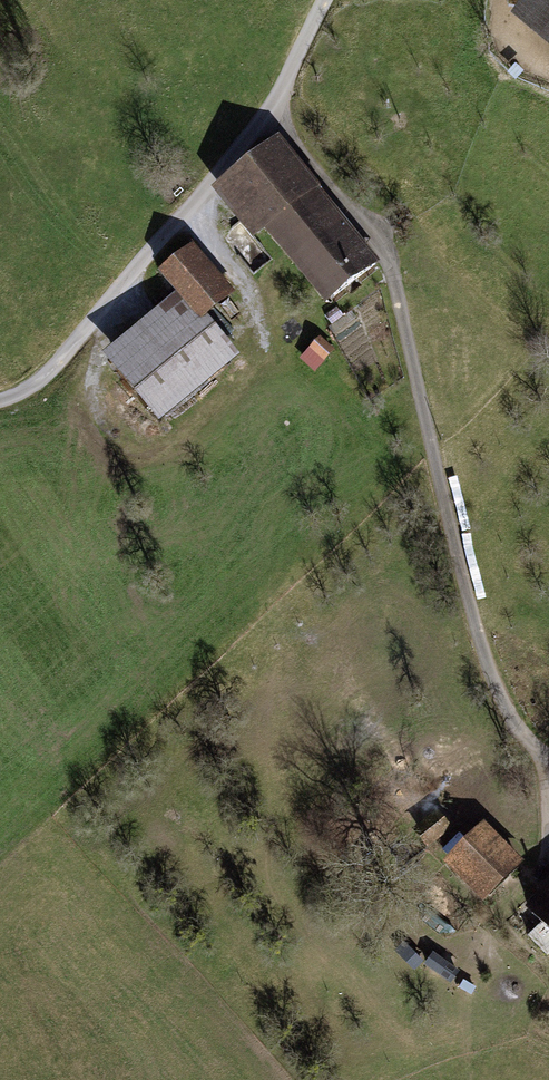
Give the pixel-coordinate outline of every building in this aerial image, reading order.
[(548,27),(548,0),(512,0),(548,27)] [(251,239),(263,229),(319,185),(277,133),(210,187),(251,239)] [(379,261),(319,185),(263,229),(324,305),(379,261)] [(156,271),(173,293),(198,322),(206,315),(234,291),(192,241),(156,271)] [(239,355),(206,315),(198,322),(173,293),(100,353),(157,422),(239,355)] [(433,812),(411,830),(428,849),(449,831),(433,812)] [(524,862),(483,821),(441,862),(482,903),(524,862)] [(524,908),(548,934),(548,885),(524,908)]
